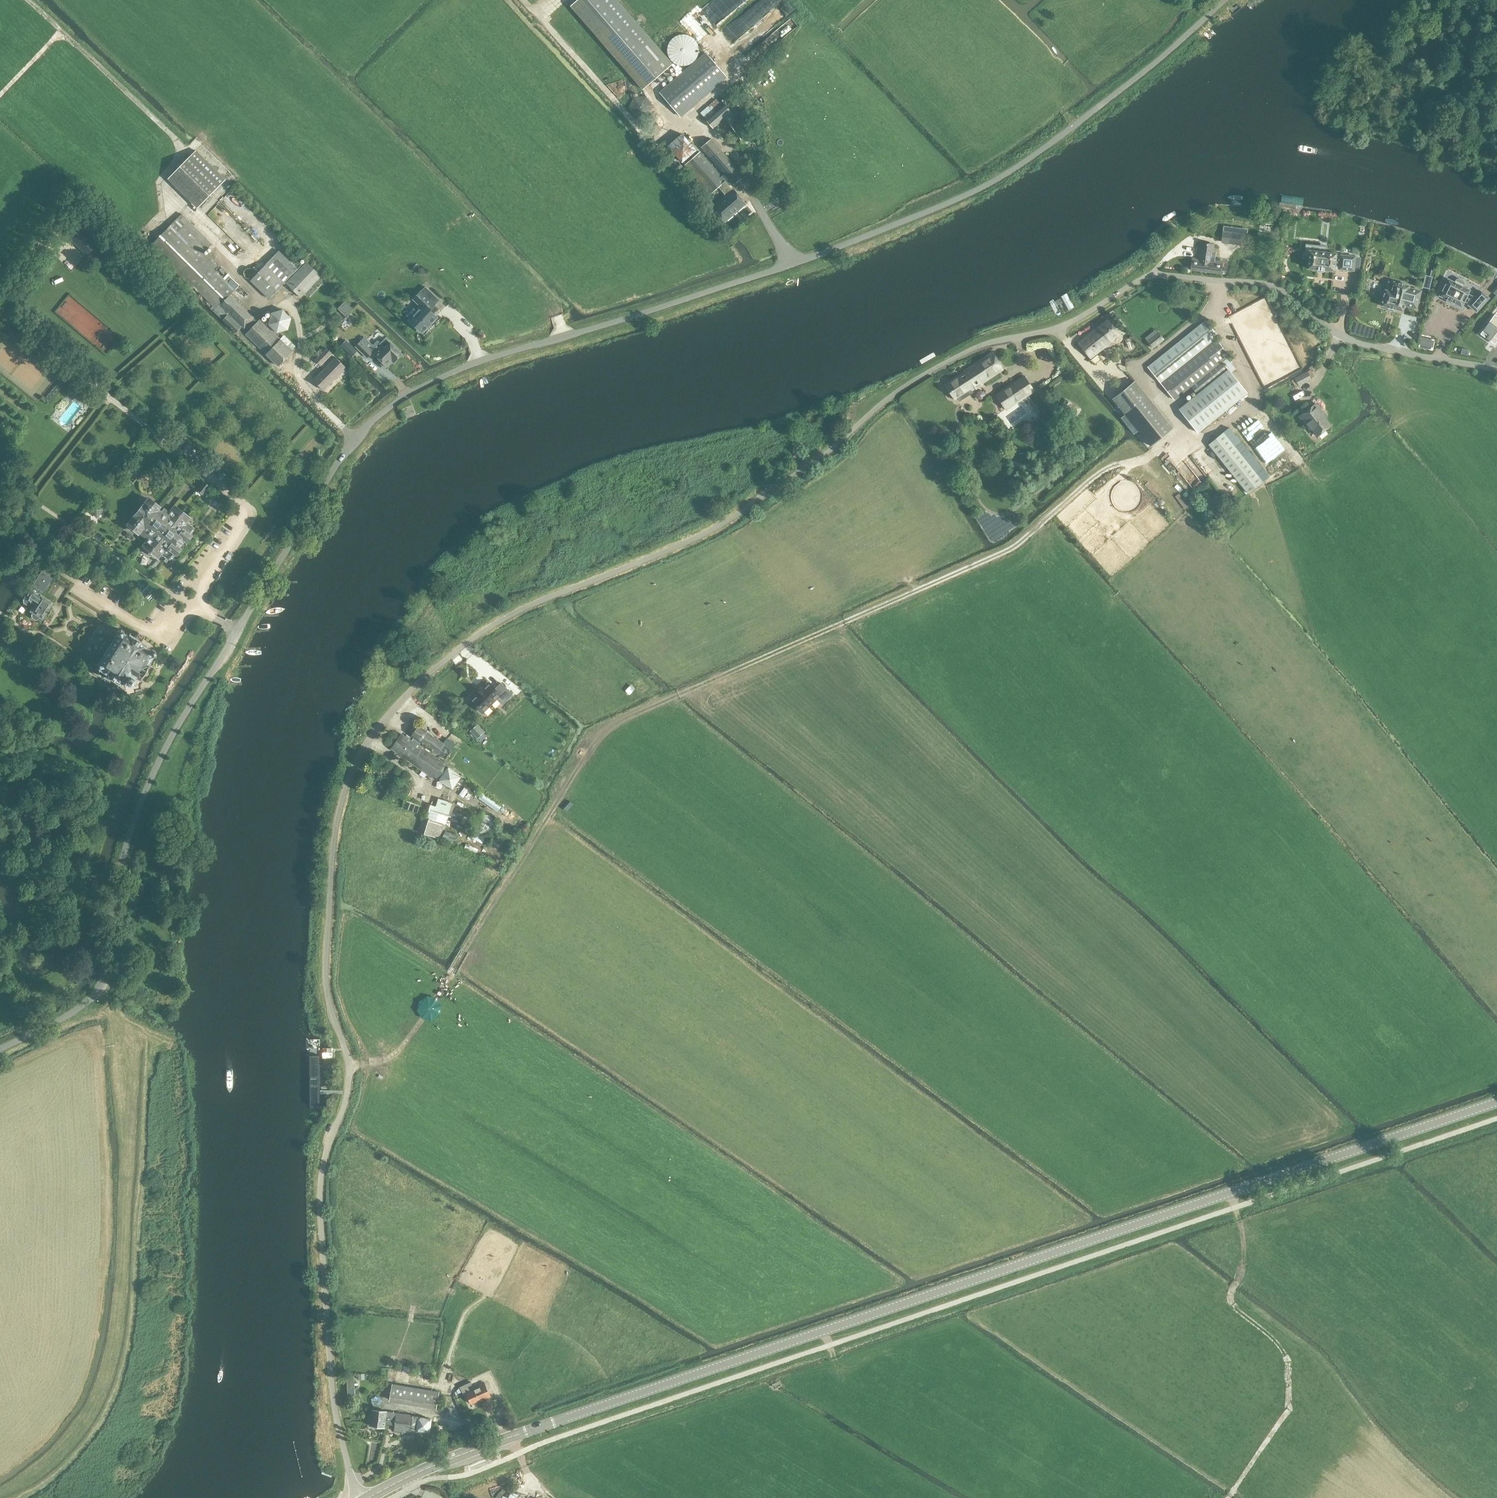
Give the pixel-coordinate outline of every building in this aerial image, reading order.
[(643,92),(673,64),(617,0),(579,0),(570,8),(643,92)] [(719,35),(729,47),(732,45),(739,54),(749,45),(749,46),(794,10),(786,0),(764,0),(719,35)] [(786,35),(799,25),(793,18),(781,27),(786,35)] [(696,49),(696,48),(696,45),(695,42),(694,40),(692,38),(689,36),(687,35),(684,34),(681,34),(676,35),(674,37),(672,39),(670,41),(669,43),(668,46),(668,49),(668,52),(669,55),(671,57),(673,59),(676,61),(678,62),(680,62),(683,63),(688,61),(692,59),(694,57),(695,54),(696,52),(696,49)] [(706,53),(660,93),(681,117),(727,77),(706,53)] [(1387,99),(1393,90),(1381,82),(1375,92),(1387,99)] [(1449,105),(1455,96),(1444,89),(1438,98),(1449,105)] [(651,114),(652,95),(632,95),(632,113),(651,114)] [(730,125),(741,140),(753,132),(741,114),(740,114),(736,109),(732,112),(725,105),(705,122),(712,130),(724,119),(729,125),(730,125)] [(682,136),(667,149),(682,165),(696,153),(682,136)] [(724,175),(732,182),(734,184),(743,176),(712,139),(702,147),(724,175)] [(200,151),(195,155),(172,176),(201,206),(228,180),(200,151)] [(700,152),(685,165),(710,195),(719,188),(720,189),(726,184),(724,182),(721,177),(700,152)] [(745,204),(725,181),(724,182),(726,184),(720,189),(725,194),(724,199),(714,207),(726,221),(745,204)] [(232,190),(209,213),(246,250),(258,238),(251,231),(262,219),(232,190)] [(1280,202),(1292,204),(1293,196),(1282,194),(1280,202)] [(218,307),(236,289),(215,269),(218,266),(204,253),(212,245),(183,214),(150,244),(195,286),(196,284),(218,307)] [(72,223),(63,231),(86,254),(95,246),(72,223)] [(1243,246),(1244,233),(1228,231),(1226,244),(1243,246)] [(1335,253),(1326,253),(1327,244),(1305,242),(1304,256),(1308,257),(1307,267),(1307,268),(1308,268),(1317,269),(1317,270),(1324,271),(1324,270),(1333,271),(1334,271),(1334,270),(1334,266),(1339,267),(1339,269),(1359,271),(1360,257),(1340,255),(1340,257),(1335,257),(1335,254),(1336,254),(1336,253),(1335,253)] [(1212,260),(1214,245),(1201,243),(1198,259),(1192,258),(1191,270),(1221,274),(1223,262),(1212,260)] [(298,268),(279,250),(251,280),(271,298),(298,268)] [(286,284),(297,294),(300,297),(321,275),(307,262),(286,284)] [(1429,289),(1432,277),(1425,275),(1422,287),(1429,289)] [(1464,284),(1463,280),(1459,279),(1456,280),(1454,283),(1448,279),(1439,295),(1461,306),(1463,301),(1469,304),(1468,305),(1476,312),(1488,298),(1480,291),(1475,298),(1467,294),(1469,290),(1462,287),(1464,284)] [(1393,283),(1387,281),(1381,305),(1388,307),(1388,308),(1395,310),(1395,309),(1402,311),(1404,305),(1416,308),(1420,291),(1408,288),(1409,286),(1393,282),(1393,283)] [(432,293),(426,287),(414,299),(422,307),(409,319),(423,332),(437,317),(433,313),(437,308),(434,305),(435,305),(428,297),(432,293)] [(69,294),(55,312),(105,351),(118,333),(69,294)] [(1074,307),(1067,294),(1061,297),(1068,310),(1074,307)] [(256,319),(233,296),(220,308),(230,318),(226,322),(240,336),(256,319)] [(347,302),(339,310),(346,316),(353,308),(347,302)] [(292,318),(283,309),(271,312),(269,323),(267,325),(275,333),(276,331),(277,333),(289,329),(292,318)] [(1480,334),(1490,341),(1494,334),(1496,336),(1496,316),(1494,314),(1480,334)] [(340,324),(347,329),(354,320),(347,315),(340,324)] [(282,341),(260,319),(247,331),(248,332),(246,335),(268,356),(275,348),(282,341)] [(1090,358),(1120,335),(1108,319),(1078,343),(1090,358)] [(1247,393),(1222,361),(1228,357),(1214,340),(1217,338),(1204,321),(1148,367),(1174,400),(1191,387),(1197,395),(1179,409),(1198,432),(1247,393)] [(1376,328),(1355,322),(1352,332),(1373,338),(1376,328)] [(1158,332),(1147,341),(1152,347),(1163,338),(1158,332)] [(1419,346),(1433,349),(1435,339),(1431,338),(1432,336),(1422,334),(1419,346)] [(356,346),(368,358),(373,352),(387,366),(392,360),(394,362),(402,353),(386,339),(381,343),(378,341),(373,345),(365,337),(356,346)] [(352,356),(358,351),(346,339),(341,345),(352,356)] [(275,348),(268,356),(279,366),(293,351),(282,341),(275,348)] [(1474,350),(1464,346),(1462,353),(1472,356),(1474,350)] [(327,348),(319,356),(315,360),(321,365),(332,354),(327,348)] [(935,352),(920,360),(923,364),(937,356),(935,352)] [(970,391),(1003,369),(992,354),(946,385),(954,398),(957,397),(959,401),(971,393),(970,391)] [(336,357),(319,375),(316,378),(326,388),(335,379),(336,379),(347,368),(336,357)] [(1311,379),(1306,371),(1293,378),(1298,386),(1311,379)] [(1034,390),(1025,376),(1003,391),(1012,405),(1034,390)] [(1151,445),(1173,428),(1135,381),(1113,399),(1151,445)] [(1078,416),(1083,409),(1066,399),(1061,407),(1067,412),(1067,411),(1069,412),(1069,411),(1078,416)] [(1330,426),(1321,413),(1322,412),(1315,404),(1299,417),(1306,425),(1307,424),(1317,436),(1330,426)] [(1269,475),(1263,467),(1256,472),(1235,446),(1240,442),(1229,428),(1209,444),(1249,492),(1269,475)] [(126,464),(119,472),(127,479),(134,471),(126,464)] [(197,490),(202,494),(208,486),(203,482),(197,490)] [(186,534),(191,528),(185,523),(188,518),(174,507),(167,515),(163,511),(161,513),(156,509),(158,507),(147,499),(126,525),(137,534),(141,528),(146,532),(144,534),(149,538),(143,547),(157,558),(160,553),(167,558),(171,552),(174,554),(179,549),(177,548),(184,540),(185,541),(189,536),(186,534)] [(103,509),(95,503),(89,511),(97,517),(103,509)] [(41,573),(32,587),(24,600),(24,601),(26,603),(28,602),(29,600),(33,603),(28,610),(31,613),(30,615),(30,617),(35,620),(38,620),(39,618),(42,620),(46,614),(48,615),(51,612),(48,610),(52,604),(41,597),(43,594),(42,594),(51,580),(41,573)] [(122,698),(128,696),(132,697),(135,694),(142,692),(141,685),(142,683),(138,681),(140,677),(142,677),(144,677),(145,677),(147,674),(146,673),(146,670),(145,669),(147,666),(146,665),(150,657),(152,657),(153,657),(154,656),(153,655),(152,652),(153,651),(152,650),(151,651),(149,652),(143,648),(145,646),(140,643),(140,642),(142,639),(143,639),(144,637),(136,633),(135,634),(136,635),(134,638),(133,638),(132,639),(128,636),(126,638),(121,634),(121,631),(120,630),(119,631),(117,632),(115,631),(114,632),(115,633),(116,636),(98,665),(95,665),(94,665),(93,666),(94,667),(95,670),(94,671),(96,672),(96,671),(98,670),(105,675),(104,676),(117,685),(115,688),(119,691),(121,697),(122,697),(122,698)] [(472,694),(487,682),(482,676),(479,679),(474,673),(462,682),(472,694)] [(484,688),(483,688),(477,694),(478,695),(472,701),(483,712),(497,698),(503,704),(513,694),(501,683),(496,688),(490,683),(485,688),(484,688)] [(478,739),(487,731),(480,723),(471,731),(478,739)] [(445,745),(419,726),(412,735),(415,737),(411,741),(402,735),(392,748),(433,776),(434,775),(441,779),(449,768),(442,763),(419,747),(422,743),(438,754),(445,745)] [(452,749),(456,744),(448,738),(444,743),(452,749)] [(462,777),(449,768),(441,780),(453,789),(462,777)] [(479,798),(498,812),(502,807),(483,793),(479,798)] [(404,808),(405,808),(417,812),(421,802),(408,797),(404,808)] [(449,811),(452,802),(437,798),(435,806),(427,803),(422,818),(423,818),(419,832),(437,838),(442,824),(446,825),(450,811),(449,811)] [(483,815),(481,815),(479,816),(478,817),(477,818),(477,819),(476,820),(476,821),(475,823),(475,824),(475,825),(475,826),(475,828),(476,829),(477,830),(477,831),(478,832),(479,833),(480,833),(481,834),(482,834),(484,835),(485,835),(486,835),(488,835),(489,834),(490,834),(491,833),(492,832),(493,831),(494,830),(495,829),(495,827),(496,826),(496,825),(496,824),(495,822),(495,821),(495,820),(494,819),(493,818),(492,817),(491,816),(490,815),(489,815),(488,815),(487,814),(485,814),(484,814),(483,815)] [(465,845),(463,850),(476,856),(478,851),(465,845)] [(78,969),(77,968),(74,974),(76,975),(77,977),(80,978),(83,976),(84,973),(83,970),(80,969),(78,969)] [(409,1373),(410,1367),(398,1364),(397,1370),(409,1373)] [(354,1374),(347,1375),(348,1395),(356,1395),(354,1374)] [(474,1390),(471,1382),(459,1387),(454,1392),(455,1395),(462,1392),(463,1395),(466,1394),(471,1404),(482,1398),(483,1400),(490,1396),(484,1382),(478,1385),(479,1388),(474,1390)] [(436,1408),(438,1392),(391,1385),(388,1400),(436,1408)] [(381,1400),(381,1399),(381,1398),(380,1398),(379,1397),(379,1396),(378,1396),(377,1396),(376,1396),(375,1396),(374,1397),(373,1397),(373,1398),(372,1399),(372,1400),(372,1401),(372,1402),(373,1403),(373,1404),(374,1404),(375,1405),(376,1405),(377,1405),(378,1405),(379,1405),(379,1404),(380,1404),(381,1403),(381,1402),(381,1401),(381,1400)] [(417,1431),(419,1416),(373,1410),(371,1425),(384,1427),(385,1424),(395,1426),(394,1430),(410,1433),(410,1430),(417,1431)] [(417,1429),(431,1431),(433,1417),(420,1415),(417,1429)]
